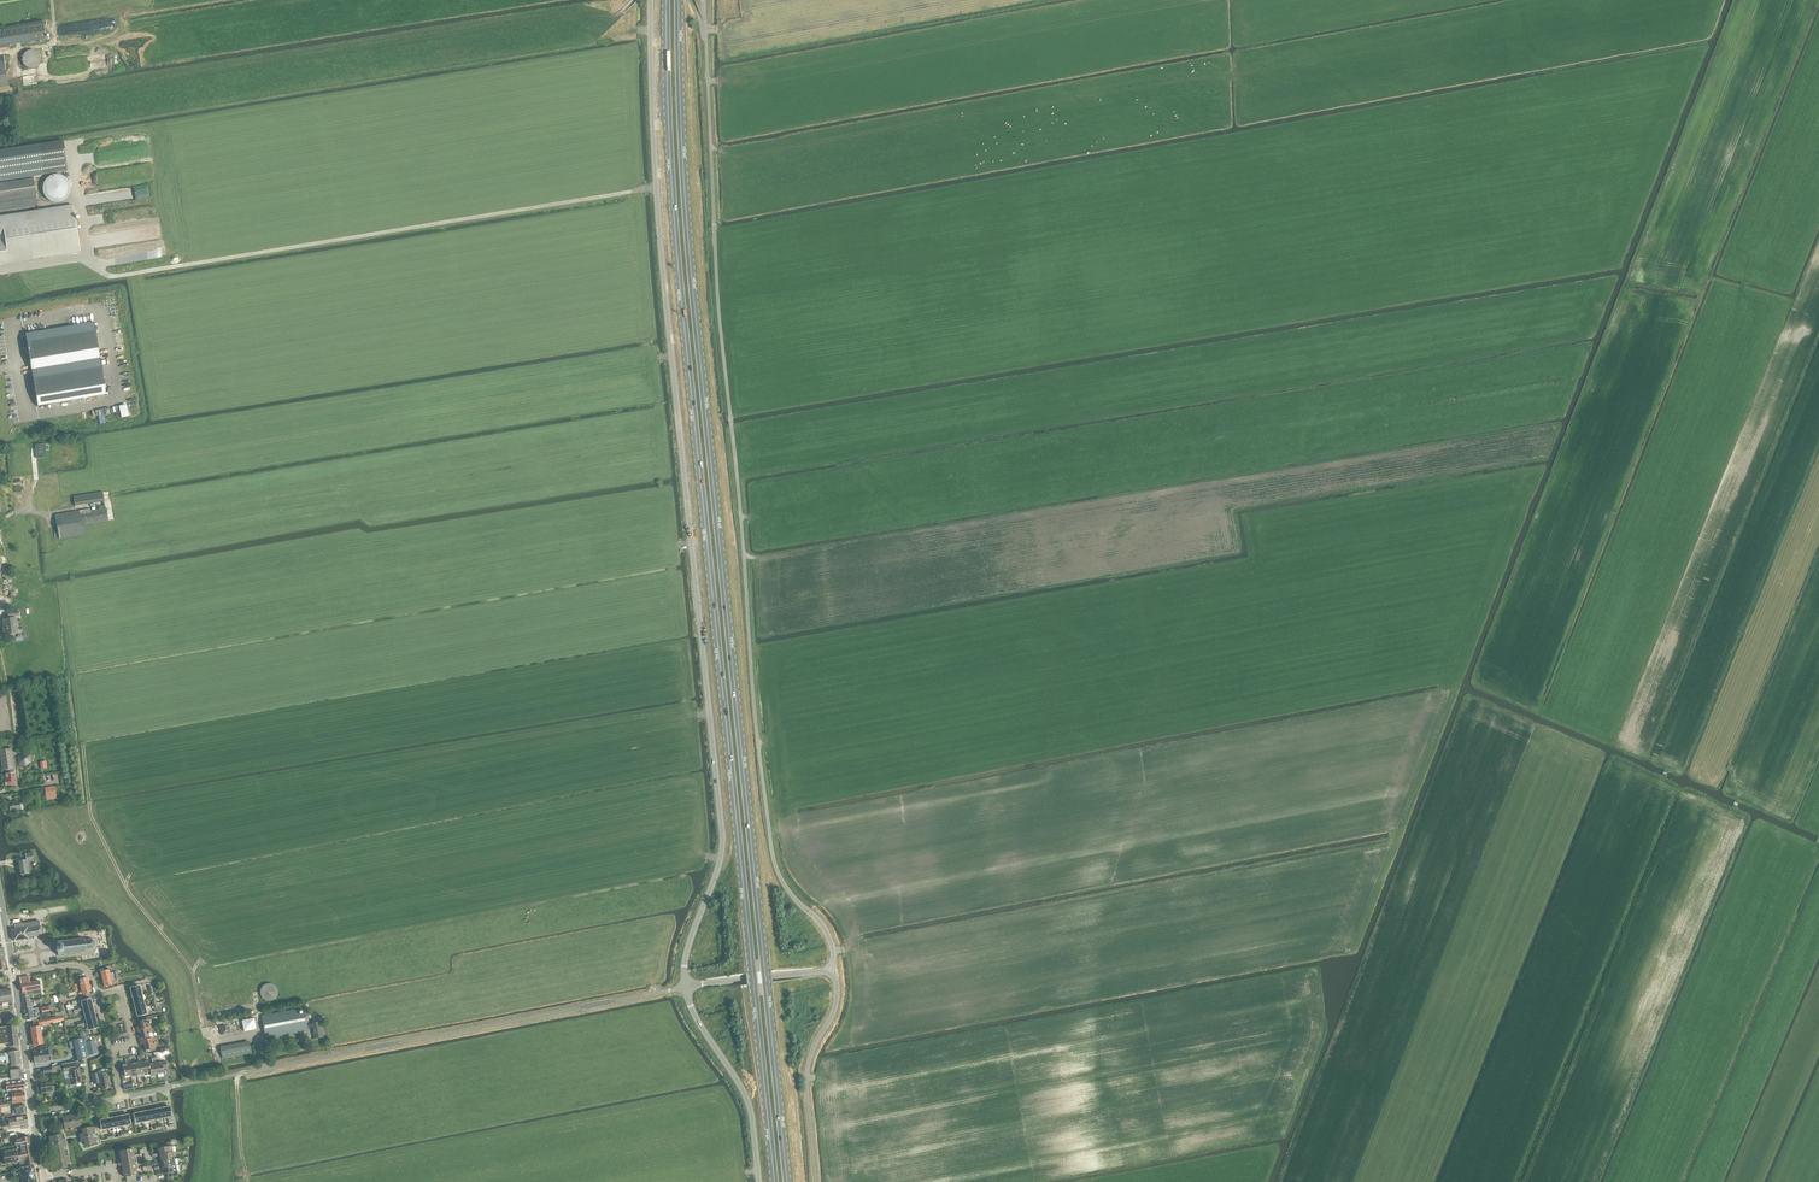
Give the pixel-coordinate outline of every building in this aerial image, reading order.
[(0,28),(0,46),(46,39),(43,21),(0,28)] [(40,62),(40,60),(40,59),(39,57),(39,56),(37,55),(36,54),(35,53),(32,52),(31,52),(29,53),(28,53),(27,54),(26,55),(25,57),(24,58),(24,60),(24,62),(24,63),(25,64),(26,66),(27,67),(28,67),(30,68),(31,68),(33,68),(34,68),(36,67),(37,66),(38,65),(39,64),(40,62)] [(39,144),(0,150),(0,177),(1,181),(67,171),(63,141),(39,144)] [(70,188),(70,185),(68,181),(66,178),(62,176),(59,175),(55,175),(51,176),(48,178),(45,180),(43,183),(42,187),(42,191),(43,194),(45,197),(48,200),(51,202),(54,203),(58,203),(61,202),(64,200),(67,198),(69,195),(70,192),(70,188)] [(33,178),(0,183),(0,211),(37,205),(33,178)] [(80,251),(73,206),(0,217),(0,263),(80,251)] [(25,333),(37,406),(106,395),(93,322),(25,333)] [(127,404),(120,405),(122,417),(130,416),(127,404)] [(105,413),(109,413),(108,407),(98,408),(99,423),(105,422),(105,413)] [(40,457),(45,457),(44,445),(36,446),(37,453),(40,453),(40,457)] [(75,503),(105,499),(103,490),(74,494),(75,503)] [(81,525),(108,521),(106,508),(90,511),(90,509),(55,515),(59,539),(83,535),(81,525)] [(3,635),(18,633),(16,618),(2,619),(4,629),(2,629),(3,635)] [(14,772),(14,768),(11,749),(0,750),(0,752),(2,770),(5,769),(6,774),(5,774),(6,780),(5,780),(4,782),(4,784),(5,785),(16,784),(14,772)] [(30,764),(31,753),(19,752),(18,763),(30,764)] [(46,800),(56,798),(55,786),(45,788),(46,800)] [(31,802),(29,803),(30,807),(38,806),(36,795),(30,796),(31,802)] [(10,811),(20,809),(19,801),(9,803),(10,811)] [(27,862),(35,860),(33,852),(25,854),(26,859),(18,861),(21,875),(29,873),(27,862)] [(41,926),(31,928),(30,923),(23,924),(23,923),(14,924),(15,929),(12,929),(14,940),(29,938),(28,937),(42,935),(41,926)] [(84,938),(83,938),(78,939),(78,938),(77,938),(77,939),(73,940),(73,939),(72,939),(72,940),(67,940),(66,940),(62,941),(62,940),(61,940),(61,941),(57,942),(57,941),(56,941),(56,942),(56,945),(55,945),(56,952),(57,952),(58,955),(58,956),(59,956),(59,955),(63,954),(63,955),(64,955),(63,954),(68,954),(69,954),(74,953),(74,954),(75,954),(74,953),(79,952),(79,953),(80,953),(80,952),(85,952),(85,951),(86,951),(85,951),(86,951),(86,950),(89,949),(89,950),(90,950),(90,949),(93,949),(93,950),(93,949),(95,946),(96,946),(96,945),(95,945),(95,942),(96,942),(96,941),(95,941),(92,939),(92,938),(91,939),(88,939),(85,940),(84,939),(84,938)] [(100,971),(102,979),(110,976),(109,969),(100,971)] [(20,977),(19,977),(22,991),(23,997),(28,996),(27,991),(36,990),(40,989),(39,980),(30,982),(29,976),(20,977)] [(110,976),(102,979),(104,986),(112,984),(110,976)] [(73,984),(74,988),(89,984),(87,977),(78,979),(79,983),(73,984)] [(90,992),(89,984),(74,988),(74,991),(81,990),(82,994),(90,992)] [(130,988),(132,995),(141,992),(139,985),(130,988)] [(278,994),(278,993),(278,991),(278,990),(277,989),(276,987),(275,986),(273,985),(271,985),(269,985),(268,985),(266,986),(265,987),(264,988),(263,989),(263,991),(263,992),(263,994),(263,995),(264,997),(265,998),(266,999),(267,1000),(269,1000),(270,1001),(272,1000),(273,1000),(274,1000),(276,998),(277,997),(278,996),(278,994)] [(11,1001),(9,989),(0,990),(0,1003),(11,1001)] [(142,999),(141,992),(132,995),(134,1002),(142,999)] [(28,996),(23,997),(24,1008),(32,1007),(33,1007),(32,1003),(34,1002),(40,1002),(40,999),(31,1000),(29,1000),(28,996)] [(80,1009),(83,1008),(92,1006),(90,999),(81,1001),(82,1004),(80,1005),(80,1007),(80,1009)] [(136,1009),(144,1007),(142,999),(134,1002),(136,1009)] [(42,1015),(53,1013),(52,1005),(31,1009),(24,1010),(26,1020),(36,1018),(35,1013),(38,1013),(38,1012),(41,1012),(42,1015)] [(83,1008),(85,1015),(94,1013),(92,1006),(83,1008)] [(146,1006),(144,1007),(136,1009),(138,1016),(146,1014),(145,1010),(147,1009),(146,1006)] [(315,1038),(324,1037),(321,1022),(311,1024),(307,1025),(305,1016),(308,1015),(308,1011),(305,1011),(304,1008),(262,1016),(266,1038),(309,1030),(309,1029),(313,1028),(315,1038)] [(95,1020),(94,1013),(85,1015),(86,1019),(83,1020),(84,1022),(84,1023),(87,1022),(95,1020)] [(38,1020),(39,1025),(63,1020),(62,1014),(55,1016),(56,1017),(38,1020)] [(242,1019),(245,1031),(257,1028),(255,1016),(242,1019)] [(137,1031),(140,1030),(150,1027),(148,1019),(147,1019),(147,1018),(146,1018),(146,1019),(138,1021),(139,1026),(136,1027),(137,1031)] [(89,1030),(97,1027),(95,1020),(87,1022),(89,1030)] [(5,1026),(0,1027),(0,1044),(7,1043),(8,1046),(19,1045),(17,1033),(15,1034),(14,1025),(5,1026)] [(29,1030),(30,1038),(41,1036),(40,1026),(30,1027),(31,1030),(29,1030)] [(141,1034),(138,1035),(139,1041),(153,1037),(152,1033),(150,1027),(140,1030),(141,1034)] [(33,1045),(42,1044),(41,1036),(30,1038),(31,1040),(32,1040),(33,1045)] [(83,1038),(82,1038),(86,1057),(97,1054),(93,1037),(90,1037),(83,1039),(83,1038)] [(156,1048),(153,1037),(139,1041),(140,1045),(144,1044),(145,1050),(156,1048)] [(78,1060),(86,1058),(86,1057),(82,1038),(73,1040),(78,1060)] [(252,1053),(250,1041),(220,1046),(222,1059),(252,1053)] [(34,1063),(49,1060),(48,1050),(32,1052),(34,1063)] [(6,1060),(6,1063),(9,1062),(10,1066),(21,1064),(20,1058),(19,1057),(20,1057),(19,1051),(8,1052),(0,1053),(0,1061),(6,1060)] [(139,1062),(135,1062),(137,1076),(143,1075),(144,1075),(140,1056),(138,1057),(139,1062)] [(143,1056),(140,1056),(144,1075),(150,1074),(150,1075),(151,1075),(149,1064),(148,1060),(144,1061),(143,1056)] [(157,1057),(154,1058),(157,1074),(163,1073),(163,1069),(167,1068),(165,1061),(158,1062),(157,1057)] [(131,1058),(128,1059),(130,1075),(131,1079),(133,1079),(132,1077),(137,1076),(135,1062),(131,1063),(131,1058)] [(152,1063),(149,1064),(151,1075),(157,1074),(154,1058),(151,1058),(152,1063)] [(126,1064),(122,1065),(124,1076),(130,1075),(128,1059),(125,1059),(126,1064)] [(74,1063),(62,1066),(63,1071),(65,1079),(64,1079),(65,1085),(67,1085),(67,1086),(70,1085),(70,1084),(82,1082),(81,1077),(80,1077),(78,1068),(75,1069),(74,1063)] [(10,1078),(11,1080),(12,1080),(23,1078),(22,1069),(9,1070),(6,1071),(6,1075),(0,1076),(1,1077),(0,1077),(0,1079),(10,1078)] [(101,1089),(110,1087),(107,1074),(98,1076),(98,1074),(92,1075),(94,1085),(95,1085),(94,1083),(99,1082),(101,1089)] [(5,1084),(6,1091),(23,1089),(24,1089),(23,1081),(12,1082),(12,1080),(11,1080),(10,1078),(0,1079),(0,1085),(5,1084)] [(41,1093),(54,1091),(53,1081),(40,1083),(41,1093)] [(13,1102),(7,1102),(7,1105),(13,1104),(13,1103),(25,1102),(24,1091),(11,1093),(13,1102)] [(16,1115),(26,1114),(25,1105),(15,1106),(14,1106),(15,1115),(16,1115)] [(169,1107),(162,1108),(164,1117),(168,1116),(169,1123),(172,1123),(171,1116),(169,1107)] [(162,1108),(155,1110),(157,1118),(164,1117),(162,1108)] [(155,1110),(148,1111),(149,1120),(157,1118),(155,1110)] [(148,1111),(141,1112),(142,1121),(146,1120),(149,1120),(148,1111)] [(135,1120),(133,1121),(133,1123),(142,1121),(141,1112),(133,1114),(135,1120)] [(74,1114),(70,1114),(73,1128),(77,1127),(76,1126),(81,1125),(81,1126),(79,1113),(76,1114),(76,1115),(74,1115),(74,1114)] [(69,1128),(73,1128),(70,1114),(67,1115),(67,1116),(65,1117),(65,1116),(62,1117),(64,1129),(65,1129),(65,1128),(69,1127),(69,1128)] [(128,1115),(121,1116),(123,1125),(130,1124),(128,1115)] [(15,1118),(15,1123),(16,1125),(22,1124),(23,1127),(28,1127),(26,1116),(15,1118)] [(121,1116),(114,1118),(116,1126),(123,1125),(121,1116)] [(16,1125),(15,1123),(15,1118),(8,1119),(6,1119),(7,1126),(9,1126),(16,1125)] [(114,1118),(107,1119),(108,1128),(116,1126),(114,1118)] [(101,1129),(108,1128),(107,1119),(99,1120),(101,1129)] [(79,1134),(80,1138),(95,1135),(94,1130),(93,1131),(93,1127),(94,1127),(94,1126),(81,1129),(82,1132),(83,1132),(83,1133),(79,1134)] [(49,1136),(50,1145),(65,1142),(65,1138),(62,1139),(61,1134),(49,1136)] [(96,1139),(95,1135),(80,1138),(80,1142),(84,1141),(85,1142),(84,1142),(84,1146),(97,1143),(96,1143),(95,1139),(96,1139)] [(15,1147),(16,1147),(30,1144),(29,1136),(21,1138),(21,1139),(14,1140),(15,1147)] [(66,1145),(65,1142),(50,1145),(52,1153),(64,1151),(63,1146),(66,1145)] [(33,1156),(30,1144),(16,1147),(17,1149),(2,1152),(5,1165),(18,1162),(17,1161),(19,1161),(20,1164),(26,1163),(26,1164),(34,1162),(33,1158),(33,1156)] [(168,1146),(158,1148),(159,1153),(160,1154),(173,1152),(172,1145),(168,1146)] [(120,1158),(122,1157),(134,1155),(133,1148),(131,1149),(119,1151),(120,1158)] [(68,1155),(65,1155),(64,1151),(52,1153),(54,1161),(69,1158),(68,1155)] [(173,1152),(160,1154),(160,1156),(161,1161),(174,1158),(173,1152)] [(136,1155),(134,1155),(122,1157),(123,1163),(137,1161),(136,1155)] [(69,1162),(69,1158),(54,1161),(55,1170),(67,1168),(66,1163),(69,1162)] [(174,1158),(161,1161),(162,1166),(162,1167),(175,1165),(174,1158)] [(138,1168),(137,1161),(123,1163),(124,1169),(136,1167),(136,1168),(138,1168)] [(175,1165),(162,1167),(162,1169),(163,1174),(166,1173),(166,1177),(167,1177),(167,1180),(172,1179),(171,1176),(177,1175),(175,1165)] [(19,1168),(22,1181),(34,1181),(33,1180),(33,1177),(32,1173),(30,1166),(19,1168)] [(136,1175),(138,1174),(136,1168),(136,1167),(124,1169),(123,1170),(124,1177),(127,1176),(128,1176),(130,1176),(133,1175),(134,1175),(136,1175)]
